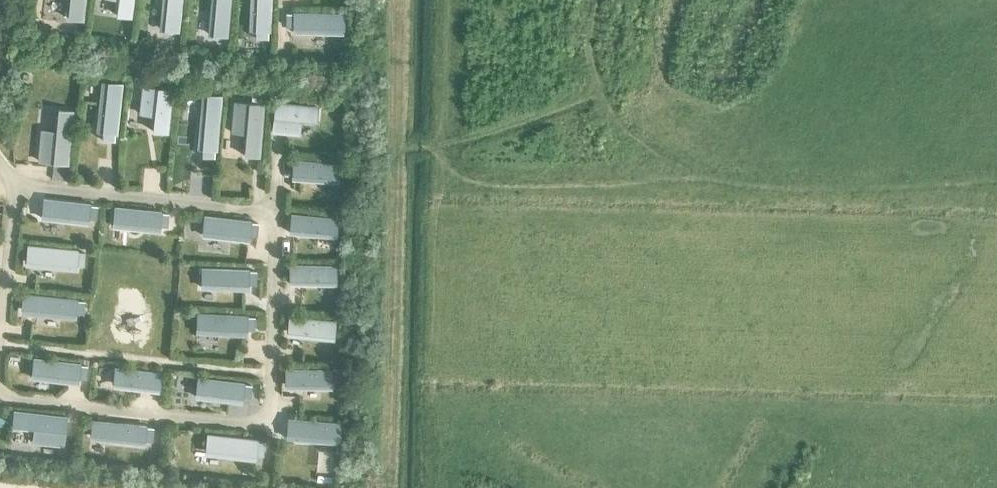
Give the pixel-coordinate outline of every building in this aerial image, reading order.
[(70,2),(68,2),(67,10),(70,11),(69,17),(83,18),(85,0),(71,0),(70,2)] [(118,1),(115,1),(114,11),(117,11),(117,15),(133,18),(135,0),(118,0),(118,1)] [(159,30),(179,32),(182,0),(162,0),(159,30)] [(210,34),(228,36),(232,0),(212,0),(210,34)] [(250,30),(256,30),(256,38),(268,39),(268,31),(271,31),(272,0),(251,0),(250,30)] [(286,14),(286,26),(294,26),(294,31),(344,33),(344,13),(294,12),(294,14),(286,14)] [(103,82),(96,132),(102,132),(102,140),(114,142),(114,134),(116,134),(123,84),(103,82)] [(142,86),(139,114),(154,115),(154,117),(152,117),(151,127),(153,127),(153,131),(168,133),(173,89),(142,86)] [(202,94),(198,150),(202,150),(202,158),(214,159),(214,151),(217,151),(222,96),(202,94)] [(265,103),(233,100),(231,132),(246,133),(245,139),(243,139),(242,149),(244,149),(244,155),(260,157),(265,103)] [(276,101),(273,132),(300,135),(302,119),(304,119),(303,123),(315,124),(315,120),(319,120),(321,105),(276,101)] [(41,129),(38,161),(68,163),(73,111),(57,110),(57,114),(54,114),(53,126),(54,126),(54,130),(41,129)] [(342,182),(343,162),(296,159),(294,179),(342,182)] [(43,199),(42,219),(90,224),(90,218),(97,218),(98,206),(91,206),(91,204),(43,199)] [(115,207),(114,227),(161,232),(162,226),(168,226),(168,214),(162,214),(162,212),(115,207)] [(252,217),(204,212),(202,232),(250,236),(250,232),(258,233),(260,221),(252,220),(252,217)] [(289,233),(337,237),(339,217),(291,213),(289,233)] [(28,246),(26,265),(76,270),(76,265),(84,266),(85,254),(77,253),(77,250),(28,246)] [(289,264),(289,284),(337,285),(337,265),(289,264)] [(202,268),(202,288),(250,289),(250,283),(256,283),(256,271),(250,271),(250,269),(202,268)] [(23,293),(21,313),(75,318),(76,314),(84,315),(84,303),(77,302),(77,298),(23,293)] [(198,313),(197,333),(248,335),(247,329),(255,330),(255,318),(247,317),(247,315),(198,313)] [(290,315),(289,336),(337,339),(338,319),(290,315)] [(34,359),(32,379),(79,384),(80,378),(87,378),(88,366),(80,366),(81,364),(34,359)] [(115,367),(113,387),(161,392),(162,372),(115,367)] [(286,368),(286,388),(334,388),(334,368),(286,368)] [(198,377),(196,398),(244,403),(244,397),(251,397),(252,385),(245,385),(246,383),(198,377)] [(64,445),(67,415),(14,409),(12,424),(20,425),(19,427),(29,427),(30,425),(34,426),(33,442),(64,445)] [(340,422),(288,418),(287,437),(339,443),(340,422)] [(93,419),(91,439),(145,445),(145,439),(153,440),(154,428),(147,427),(147,425),(93,419)] [(207,434),(205,454),(257,460),(257,455),(264,455),(265,443),(258,443),(258,440),(207,434)]
